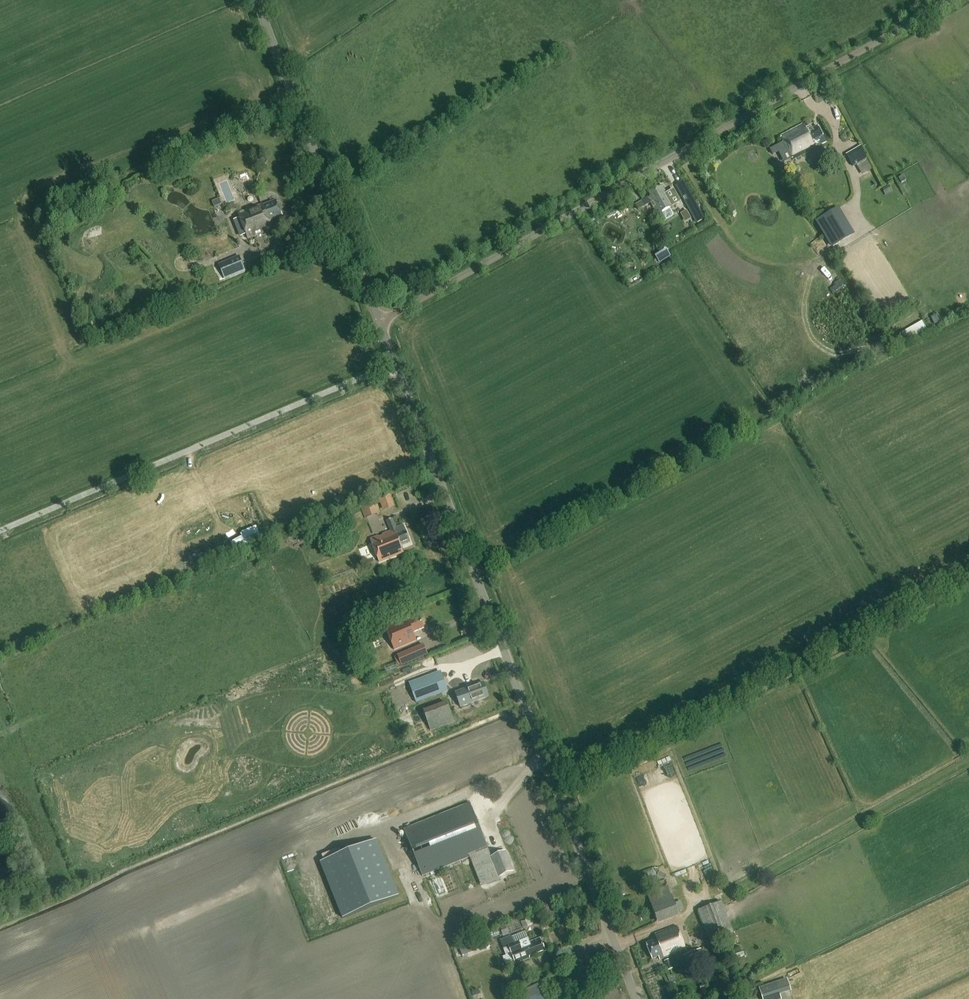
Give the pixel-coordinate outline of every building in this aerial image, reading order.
[(793,160),(826,143),(817,126),(806,132),(802,124),(780,135),(793,160)] [(853,167),(867,159),(860,146),(846,155),(853,167)] [(674,215),(670,208),(673,206),(680,202),(677,197),(674,199),(669,192),(666,194),(661,186),(649,193),(650,196),(642,201),(645,206),(650,203),(657,215),(662,212),(666,219),(674,215)] [(882,190),(886,196),(892,193),(889,186),(882,190)] [(683,197),(697,223),(705,219),(690,193),(683,197)] [(220,199),(212,202),(214,208),(222,205),(220,199)] [(239,215),(240,219),(234,221),(240,239),(247,236),(248,239),(272,230),(269,222),(283,217),(277,201),(263,206),(263,205),(239,215)] [(686,211),(681,214),(685,223),(691,219),(686,211)] [(819,223),(832,248),(849,240),(840,223),(845,220),(841,211),(819,223)] [(245,271),(238,256),(217,265),(224,280),(245,271)] [(836,293),(847,286),(838,272),(827,279),(836,293)] [(364,518),(381,511),(376,500),(360,507),(364,518)] [(401,546),(410,543),(403,525),(396,528),(392,519),(386,521),(390,532),(370,539),(379,563),(404,553),(401,546)] [(297,540),(309,535),(306,528),(294,533),(297,540)] [(353,550),(363,545),(359,535),(348,539),(353,550)] [(413,633),(424,628),(418,614),(407,618),(385,628),(394,650),(417,641),(413,633)] [(411,652),(402,656),(393,659),(397,668),(406,665),(415,661),(411,652)] [(417,703),(447,692),(441,673),(410,684),(417,703)] [(470,704),(489,697),(484,683),(465,690),(470,704)] [(423,712),(413,716),(417,726),(428,722),(431,731),(453,722),(445,702),(423,711),(423,712)] [(499,877),(513,872),(506,852),(492,857),(470,803),(404,830),(422,876),(476,855),(481,868),(493,863),(499,877)] [(377,841),(321,863),(343,919),(399,896),(377,841)] [(674,904),(668,886),(647,894),(657,923),(678,916),(677,912),(674,904)] [(625,895),(623,887),(615,889),(617,897),(625,895)] [(680,902),(674,904),(677,912),(683,910),(680,902)] [(710,942),(733,933),(721,902),(699,911),(710,942)] [(659,960),(685,950),(676,926),(655,934),(657,939),(646,943),(652,960),(658,957),(659,960)] [(456,943),(460,955),(490,946),(486,933),(456,943)] [(519,942),(514,944),(511,936),(500,941),(503,949),(504,949),(507,955),(511,954),(515,964),(529,958),(529,957),(545,950),(540,939),(530,943),(528,938),(519,942)] [(684,955),(691,975),(708,968),(701,949),(684,955)] [(600,954),(596,956),(602,969),(606,967),(600,954)] [(672,967),(669,959),(662,962),(666,970),(672,967)] [(516,982),(511,984),(516,994),(531,987),(526,976),(515,981),(516,982)] [(787,979),(759,988),(762,998),(781,998),(780,995),(791,991),(787,979)] [(544,992),(540,984),(518,994),(521,998),(547,998),(544,992)]
